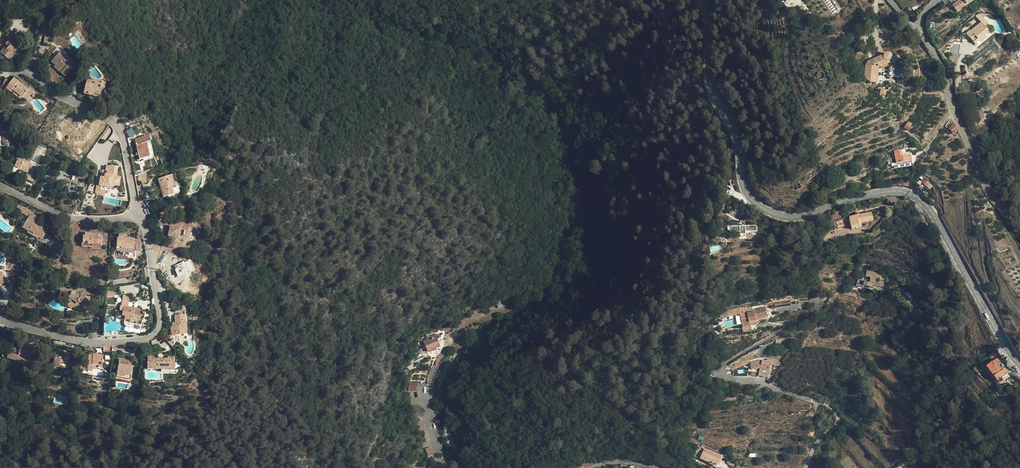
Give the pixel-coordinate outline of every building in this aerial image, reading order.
[(952,5),(956,12),(961,9),(960,8),(972,0),(959,0),(956,3),(952,5)] [(981,22),(970,31),(971,32),(967,35),(975,44),(985,35),(989,32),(986,28),(981,22)] [(12,55),(9,52),(11,49),(14,52),(18,47),(15,45),(16,44),(13,41),(17,36),(10,31),(5,37),(8,40),(5,44),(6,45),(8,46),(6,49),(4,47),(0,52),(0,53),(5,57),(9,60),(13,55),(12,55)] [(985,35),(975,44),(976,46),(987,37),(985,35)] [(51,38),(44,37),(43,44),(50,45),(51,38)] [(952,43),(950,53),(958,55),(960,44),(952,43)] [(74,65),(73,64),(70,62),(67,60),(68,59),(59,52),(51,61),(55,65),(59,68),(60,66),(64,69),(61,72),(65,76),(74,65)] [(883,55),(872,60),(870,61),(869,61),(868,62),(867,63),(866,64),(866,65),(865,66),(864,78),(869,82),(876,83),(878,68),(889,63),(888,61),(889,61),(889,60),(890,60),(890,59),(890,58),(890,57),(890,56),(890,55),(889,55),(889,54),(888,54),(887,54),(886,54),(885,54),(884,54),(884,55),(883,55)] [(12,90),(22,98),(26,101),(33,91),(29,88),(28,89),(14,78),(10,83),(5,79),(3,86),(6,88),(11,92),(12,90)] [(101,85),(100,85),(94,84),(94,82),(87,80),(83,94),(99,98),(101,90),(100,90),(101,85)] [(21,100),(22,98),(12,90),(11,92),(21,100)] [(953,134),(958,131),(953,125),(950,130),(953,134)] [(146,143),(150,142),(148,137),(134,140),(139,159),(143,159),(149,157),(146,143)] [(154,159),(150,142),(146,143),(149,157),(143,159),(143,161),(154,159)] [(899,154),(899,150),(894,151),(896,164),(912,161),(911,155),(903,157),(902,153),(899,154)] [(35,175),(37,172),(38,168),(18,159),(12,172),(17,174),(20,168),(29,172),(26,178),(32,181),(35,175)] [(119,186),(121,176),(117,175),(118,166),(106,164),(104,176),(100,175),(98,185),(114,188),(114,185),(119,186)] [(146,172),(138,175),(138,182),(146,182),(146,172)] [(171,175),(158,179),(160,186),(161,189),(163,197),(173,194),(170,186),(174,186),(171,175)] [(106,194),(106,187),(96,185),(95,193),(106,194)] [(24,214),(29,217),(30,215),(31,216),(33,214),(33,213),(29,210),(26,209),(24,207),(21,206),(20,209),(19,211),(24,214)] [(840,211),(831,214),(832,217),(833,220),(842,217),(840,211)] [(859,215),(856,215),(849,217),(851,229),(857,228),(856,225),(861,224),(861,223),(873,221),(871,212),(859,215)] [(40,219),(33,214),(31,216),(30,215),(29,217),(22,228),(28,231),(32,233),(31,235),(38,239),(39,237),(42,239),(48,230),(37,224),(40,219)] [(837,225),(838,228),(848,225),(847,222),(848,222),(847,217),(836,221),(836,222),(837,225)] [(173,233),(173,236),(172,241),(173,241),(172,247),(179,248),(180,242),(179,242),(180,237),(184,238),(185,238),(187,228),(173,225),(171,232),(173,233)] [(745,225),(739,226),(727,226),(727,230),(729,231),(732,233),(733,232),(739,232),(740,235),(745,235),(745,232),(757,231),(757,226),(755,225),(745,225)] [(829,229),(822,232),(823,239),(824,240),(832,237),(829,229)] [(85,236),(83,236),(83,241),(82,241),(82,246),(92,247),(92,244),(101,244),(102,237),(98,237),(99,234),(85,233),(85,236)] [(134,240),(127,239),(124,239),(124,235),(119,235),(118,239),(117,239),(116,252),(133,253),(134,240)] [(177,276),(194,270),(190,259),(174,265),(177,276)] [(885,276),(871,272),(867,271),(863,285),(873,288),(874,283),(874,282),(884,284),(885,276)] [(70,291),(60,290),(59,297),(65,297),(67,299),(70,302),(72,299),(76,303),(74,305),(73,307),(77,310),(82,310),(82,309),(87,310),(87,307),(89,307),(91,294),(89,294),(89,293),(83,292),(83,293),(80,293),(80,294),(80,296),(76,295),(76,294),(73,291),(72,292),(70,291)] [(123,296),(121,306),(127,307),(129,296),(123,296)] [(496,301),(499,308),(509,302),(506,296),(496,301)] [(67,299),(64,303),(68,306),(71,309),(73,307),(74,305),(70,302),(67,299)] [(791,300),(771,302),(772,305),(774,306),(775,308),(775,309),(791,306),(791,305),(791,300)] [(755,321),(768,316),(766,311),(767,311),(765,306),(756,310),(755,309),(753,310),(753,311),(749,311),(748,305),(726,309),(728,316),(737,314),(736,312),(738,311),(740,311),(741,317),(742,328),(751,327),(756,326),(756,325),(755,321)] [(127,307),(121,306),(120,311),(123,311),(122,316),(125,316),(124,320),(124,324),(127,327),(142,330),(143,324),(142,324),(143,313),(141,313),(142,309),(127,307)] [(474,311),(459,319),(462,324),(476,317),(474,311)] [(171,336),(179,335),(181,333),(186,332),(184,315),(174,316),(175,325),(176,325),(176,326),(175,326),(170,327),(171,336)] [(768,318),(768,316),(755,321),(756,325),(761,321),(768,318)] [(441,350),(435,338),(426,343),(427,345),(424,346),(429,357),(441,350)] [(28,345),(21,344),(19,350),(16,349),(9,347),(9,349),(4,348),(4,351),(8,352),(7,356),(21,359),(27,361),(33,360),(32,358),(36,358),(35,351),(34,352),(32,345),(28,345)] [(4,351),(2,357),(20,362),(21,359),(7,356),(8,352),(4,351)] [(61,355),(61,352),(56,352),(54,366),(59,367),(59,366),(67,367),(68,358),(69,357),(69,356),(69,355),(68,353),(67,353),(66,353),(65,354),(64,355),(61,355)] [(98,365),(102,365),(103,356),(97,356),(94,355),(94,356),(88,355),(87,367),(98,368),(98,367),(98,365)] [(761,359),(750,362),(751,369),(760,368),(759,375),(768,377),(771,363),(780,366),(782,361),(772,359),(767,358),(767,360),(761,359)] [(993,362),(991,364),(985,368),(993,377),(994,376),(998,381),(1008,374),(1004,370),(1003,371),(999,365),(1001,363),(998,359),(993,362)] [(130,367),(129,367),(124,366),(125,365),(118,364),(116,377),(131,379),(132,370),(131,370),(131,368),(130,367)] [(408,382),(408,391),(417,391),(417,382),(408,382)] [(679,426),(662,421),(661,430),(667,431),(667,434),(679,436),(680,429),(678,429),(679,426)] [(691,444),(695,449),(699,444),(691,438),(690,443),(691,444)] [(720,456),(705,449),(701,447),(696,457),(700,459),(708,462),(713,464),(713,463),(717,464),(720,456)] [(726,457),(726,458),(727,460),(727,461),(727,463),(728,463),(733,467),(735,467),(738,461),(726,457)]
